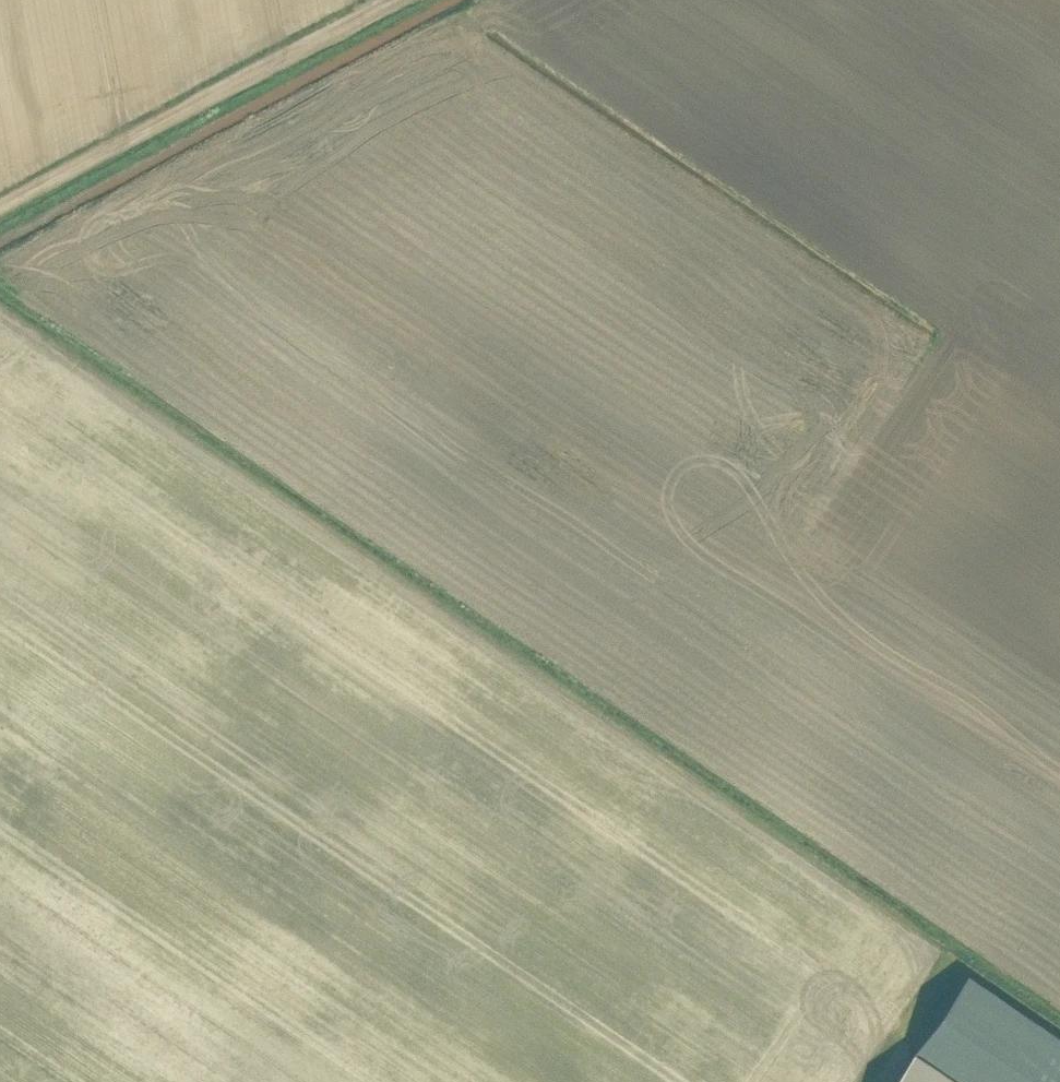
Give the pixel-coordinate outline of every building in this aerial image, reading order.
[(917,1045),(971,1081),(1059,1081),(1059,1035),(967,972),(917,1045)] [(892,1081),(962,1081),(914,1050),(892,1081)]
